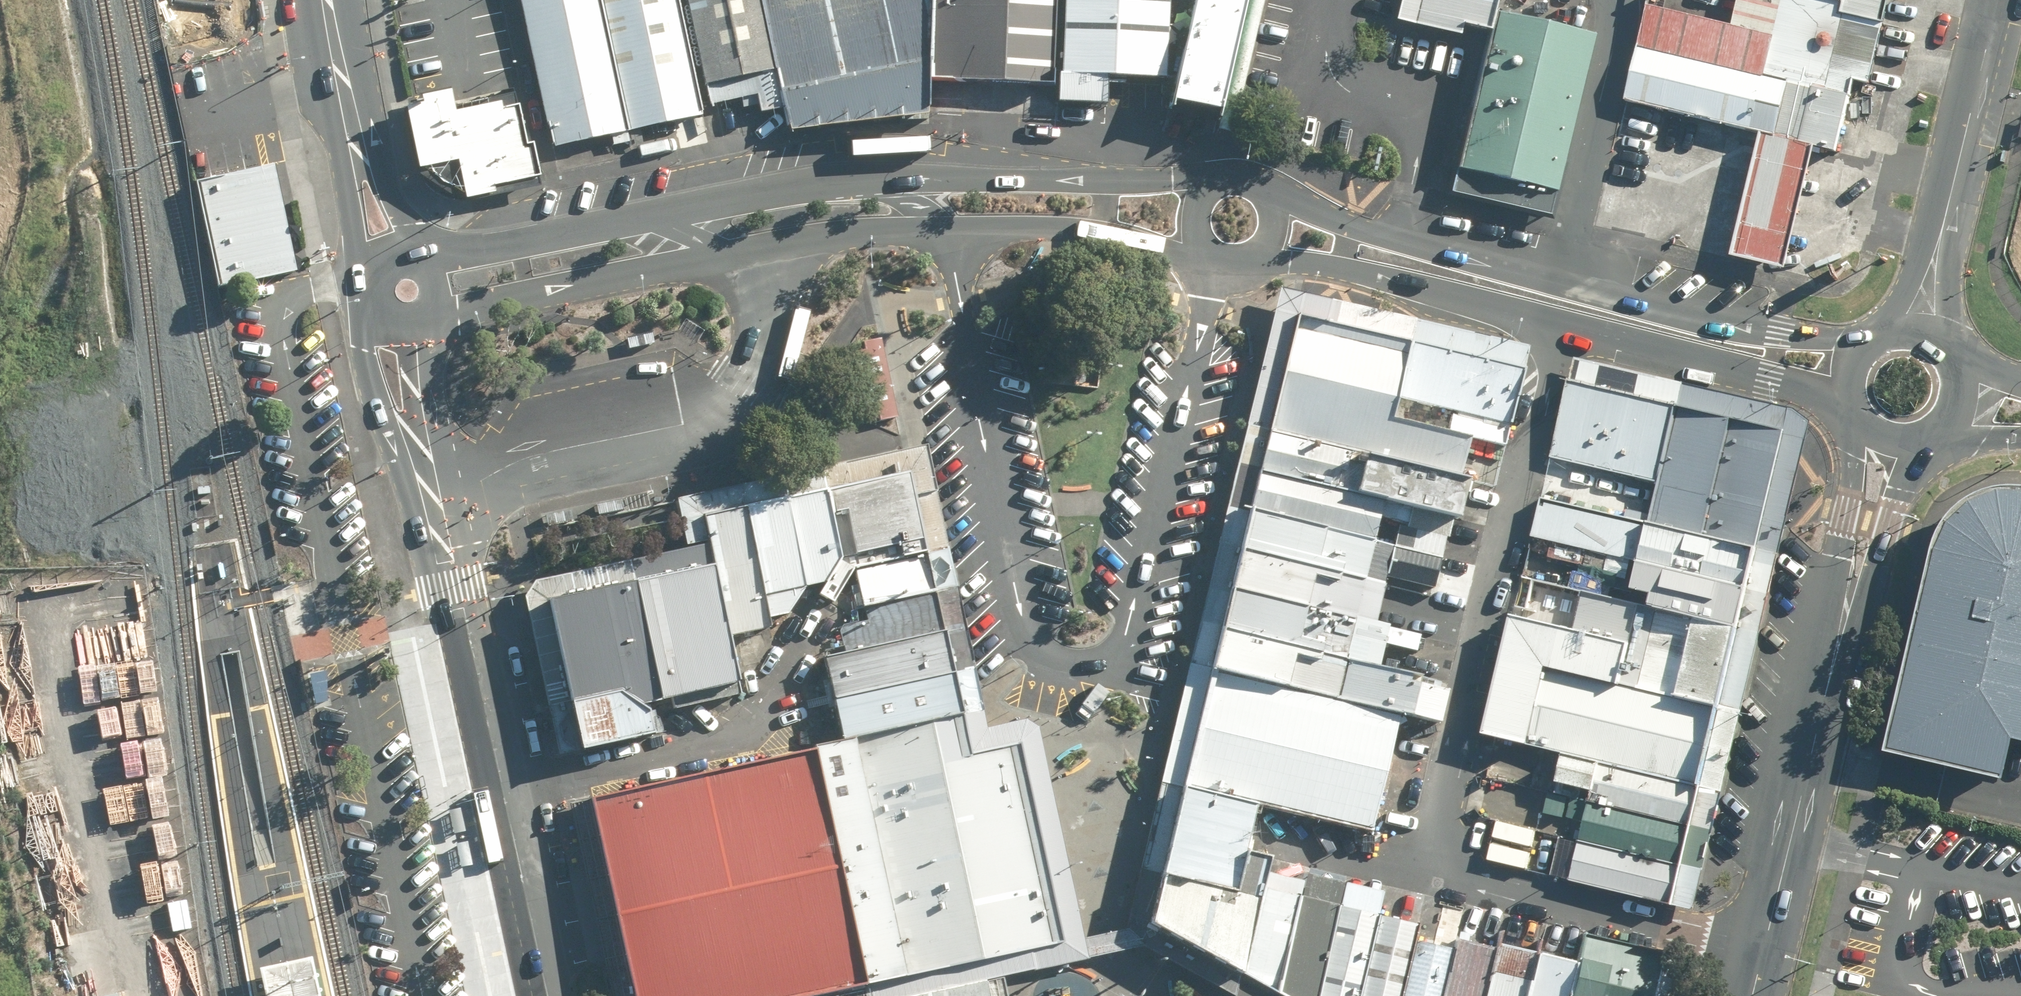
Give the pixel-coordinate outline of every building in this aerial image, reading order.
[(555,148),(709,111),(793,92),(768,0),(528,0),(555,148)] [(793,92),(796,122),(935,101),(938,57),(940,0),(768,0),(793,92)] [(938,57),(939,79),(1059,85),(1062,0),(940,0),(938,57)] [(1177,0),(1070,0),(1065,101),(1112,103),(1114,74),(1173,77),(1177,0)] [(1257,0),(1196,0),(1174,100),(1230,112),(1257,0)] [(1489,33),(1497,0),(1417,0),(1412,20),(1466,33),(1468,28),(1489,33)] [(1620,104),(1846,162),(1887,0),(1646,0),(1620,104)] [(1551,215),(1597,37),(1500,12),(1454,191),(1551,215)] [(533,144),(526,106),(510,109),(509,102),(464,110),(460,90),(425,97),(426,104),(415,106),(427,169),(466,161),(474,201),(545,183),(544,179),(549,178),(543,142),(533,144)] [(302,271),(281,164),(199,181),(220,287),(302,271)] [(1288,366),(1272,432),(1462,477),(1472,438),(1512,447),(1532,363),(1301,309),(1288,366)] [(901,416),(884,338),(865,342),(867,349),(846,354),(860,417),(881,412),(883,420),(901,416)] [(1674,405),(1568,380),(1550,457),(1656,481),(1674,405)] [(1656,481),(1647,521),(1768,550),(1796,432),(1674,405),(1656,481)] [(1272,432),(1262,471),(1454,519),(1461,520),(1471,480),(1462,477),(1272,432)] [(829,580),(822,593),(837,601),(857,566),(936,550),(919,471),(829,490),(843,557),(829,580)] [(1262,471),(1253,510),(1444,557),(1454,519),(1262,471)] [(829,580),(843,557),(829,490),(787,499),(806,584),(829,580)] [(2016,493),(1974,501),(1945,535),(1889,748),(2000,775),(2010,736),(2020,739),(2020,494),(2016,493)] [(1635,562),(1759,590),(1768,550),(1647,521),(1541,498),(1532,537),(1635,562)] [(789,612),(806,584),(787,499),(750,506),(774,615),(789,612)] [(776,625),(774,615),(750,506),(705,515),(715,561),(731,634),(776,625)] [(1253,510),(1244,546),(1387,582),(1389,576),(1436,589),(1444,557),(1253,510)] [(1244,546),(1234,588),(1378,622),(1387,582),(1244,546)] [(857,566),(867,607),(944,590),(936,550),(857,566)] [(632,580),(659,699),(739,681),(731,634),(715,561),(632,580)] [(1651,593),(1648,605),(1748,630),(1759,590),(1635,562),(1628,587),(1651,593)] [(632,580),(552,597),(585,750),(666,733),(659,699),(632,580)] [(1234,588),(1225,625),(1382,661),(1386,643),(1418,650),(1423,632),(1378,622),(1234,588)] [(1569,630),(1622,643),(1612,683),(1727,710),(1748,630),(1648,605),(1579,588),(1569,630)] [(842,626),(849,652),(952,628),(944,590),(867,607),(869,619),(842,626)] [(1560,751),(1709,787),(1727,710),(1612,683),(1622,643),(1569,630),(1507,615),(1479,731),(1560,751)] [(1417,682),(1420,670),(1382,661),(1225,625),(1213,670),(1406,713),(1442,721),(1449,689),(1417,682)] [(828,657),(838,700),(963,672),(952,628),(849,652),(828,657)] [(1406,713),(1213,670),(1193,750),(1185,784),(1260,802),(1265,804),(1378,832),(1406,713)] [(971,711),(963,672),(838,700),(848,739),(971,711)] [(817,746),(600,796),(640,995),(800,995),(871,980),(817,746)] [(1589,790),(1586,801),(1700,829),(1709,787),(1560,751),(1552,781),(1589,790)] [(1185,784),(1165,871),(1239,888),(1248,851),(1260,802),(1185,784)] [(474,866),(457,785),(447,787),(464,868),(474,866)] [(1579,832),(1577,842),(1690,868),(1700,829),(1586,801),(1546,791),(1538,822),(1579,832)] [(1690,868),(1577,842),(1568,878),(1682,904),(1690,868)] [(1152,921),(1245,975),(1270,871),(1274,857),(1248,851),(1239,888),(1165,871),(1152,921)] [(1245,975),(1281,995),(1308,881),(1270,871),(1245,975)] [(1282,995),(1321,995),(1348,883),(1309,874),(1308,881),(1281,995),(1282,995)] [(1379,915),(1384,892),(1348,883),(1321,995),(1360,995),(1379,915)] [(1419,925),(1379,915),(1360,995),(1401,995),(1419,925)] [(1572,995),(1657,995),(1668,952),(1587,932),(1580,962),(1572,995)] [(1458,951),(1418,941),(1404,995),(1446,995),(1458,951)] [(1540,952),(1500,942),(1497,953),(1486,995),(1529,995),(1540,952)] [(1497,953),(1460,944),(1458,951),(1446,995),(1486,995),(1497,953)] [(1580,962),(1540,952),(1529,995),(1572,995),(1580,962)] [(310,957),(263,967),(269,995),(319,995),(310,957)] [(990,958),(871,980),(873,992),(874,995),(907,995),(994,979),(992,967),(990,958)] [(907,995),(997,995),(994,979),(907,995)]
